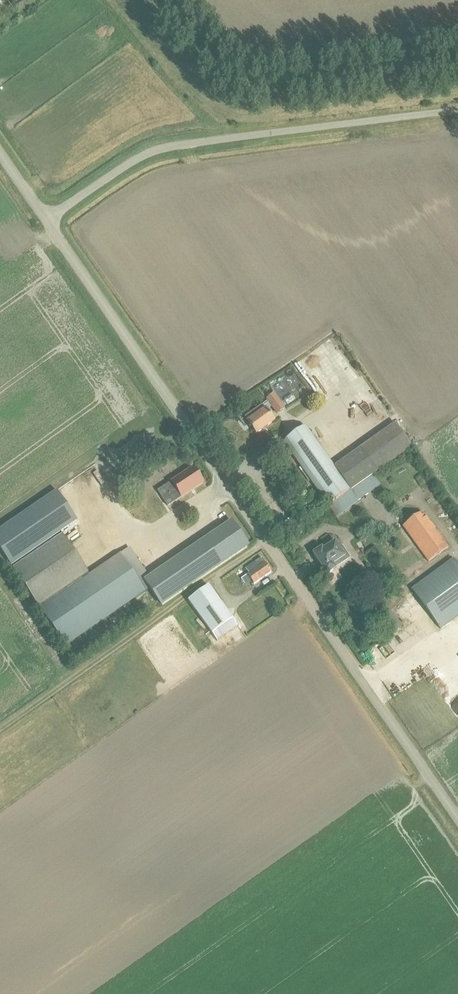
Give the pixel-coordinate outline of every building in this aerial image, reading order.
[(278,414),(284,409),(274,395),(267,399),(278,414)] [(245,417),(257,434),(274,422),(263,405),(245,417)] [(373,475),(378,472),(412,447),(396,424),(334,467),(306,427),(284,443),(329,506),(351,491),(373,475)] [(194,468),(158,491),(168,506),(203,483),(194,468)] [(351,491),(329,507),(336,517),(374,491),(380,486),(373,475),(351,491)] [(2,553),(9,564),(11,566),(12,565),(78,521),(57,491),(0,530),(0,551),(2,553)] [(429,562),(448,548),(422,512),(403,527),(429,562)] [(63,535),(13,569),(40,610),(41,610),(67,649),(152,591),(162,606),(248,548),(231,522),(149,577),(130,548),(100,569),(90,575),(63,535)] [(323,550),(322,548),(313,554),(327,575),(336,569),(333,565),(345,557),(335,543),(323,550)] [(254,585),(272,573),(261,558),(253,564),(253,563),(246,568),(249,574),(241,579),(245,584),(251,580),(254,585)] [(457,616),(457,566),(453,560),(412,590),(441,629),(457,616)] [(367,592),(379,584),(372,574),(360,583),(367,592)] [(188,601),(206,626),(218,641),(238,626),(208,586),(188,601)] [(395,632),(402,627),(390,610),(383,615),(395,632)] [(440,681),(436,683),(442,691),(445,689),(440,681)]
